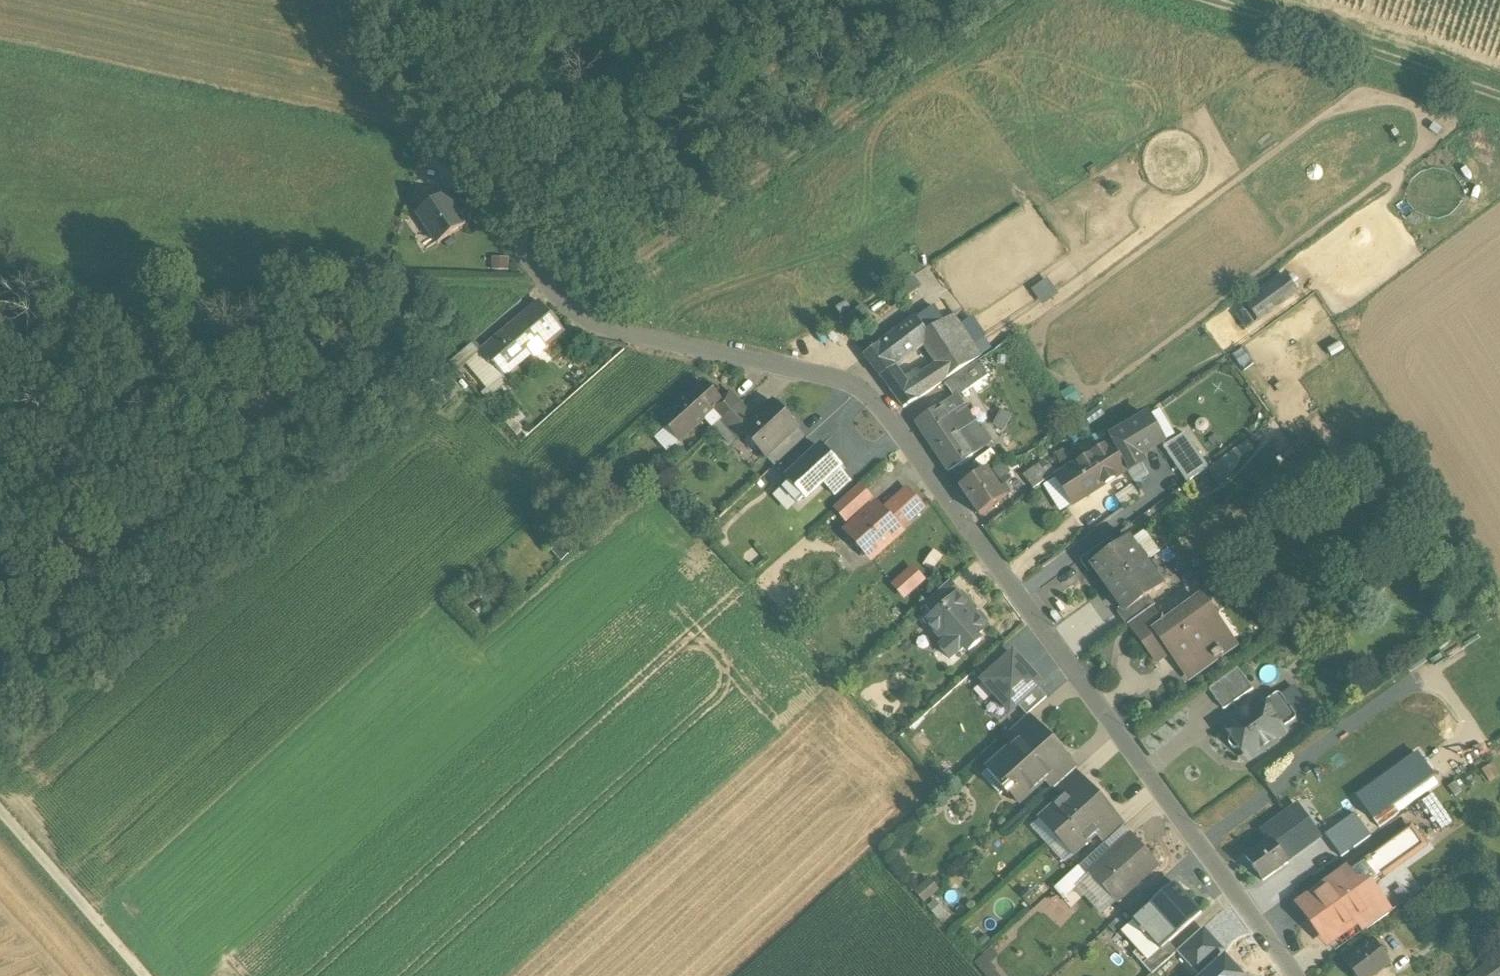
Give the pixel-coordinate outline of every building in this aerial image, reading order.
[(445,195),(418,213),(438,244),(465,226),(445,195)] [(492,259),(492,272),(509,272),(509,259),(492,259)] [(1041,303),(1057,294),(1048,279),(1033,288),(1041,303)] [(1246,306),(1256,320),(1295,293),(1284,279),(1246,306)] [(540,304),(499,338),(506,346),(517,337),(528,349),(528,348),(538,340),(544,348),(563,332),(540,304)] [(862,306),(840,322),(849,334),(871,318),(862,306)] [(958,323),(943,322),(913,322),(909,325),(924,343),(924,344),(938,365),(948,379),(981,357),(958,323)] [(924,343),(909,325),(900,331),(914,351),(924,343)] [(890,338),(865,357),(880,377),(892,368),(914,351),(900,331),(890,338)] [(517,337),(506,346),(516,359),(528,349),(517,337)] [(499,338),(479,355),(487,364),(491,362),(503,377),(532,352),(528,348),(528,349),(516,359),(506,346),(499,338)] [(467,365),(479,355),(472,346),(450,365),(457,373),(467,365)] [(487,364),(479,355),(467,365),(488,390),(503,377),(491,362),(487,364)] [(978,361),(945,384),(954,397),(957,395),(958,397),(988,377),(978,361)] [(915,374),(903,383),(902,381),(890,391),(904,409),(930,392),(948,379),(938,365),(922,375),(915,374)] [(892,368),(880,377),(890,391),(902,381),(892,368)] [(703,384),(662,421),(680,442),(704,420),(702,417),(720,402),(703,384)] [(720,402),(702,417),(704,420),(712,429),(739,405),(730,394),(720,402)] [(797,429),(774,403),(754,422),(742,433),(743,434),(766,458),(797,429)] [(740,405),(723,421),(738,439),(743,434),(742,433),(754,422),(740,405)] [(942,406),(916,424),(942,461),(965,445),(958,435),(960,433),(942,406)] [(1163,443),(1148,417),(1122,433),(1138,458),(1163,443)] [(1138,458),(1122,433),(1109,440),(1112,444),(1128,470),(1135,482),(1147,474),(1138,458)] [(1208,471),(1186,435),(1165,449),(1187,484),(1208,471)] [(806,441),(779,465),(790,479),(817,455),(806,441)] [(1128,470),(1112,444),(1101,451),(1107,461),(1117,477),(1128,470)] [(965,445),(942,461),(949,472),(972,456),(965,445)] [(790,479),(786,483),(805,504),(843,469),(825,448),(817,455),(790,479)] [(1101,451),(1057,477),(1074,504),(1106,484),(1096,468),(1107,461),(1101,451)] [(1216,482),(1243,467),(1234,452),(1208,466),(1216,482)] [(1107,461),(1096,468),(1106,484),(1117,477),(1107,461)] [(987,470),(960,488),(979,516),(1006,498),(1006,497),(1011,494),(1005,485),(1000,489),(987,470)] [(860,488),(836,509),(847,521),(871,500),(860,488)] [(877,507),(848,532),(871,558),(899,532),(897,529),(911,516),(898,501),(883,514),(877,507)] [(1147,530),(1133,538),(1145,560),(1159,552),(1147,530)] [(1111,539),(1080,561),(1089,573),(1094,569),(1092,567),(1117,549),(1111,539)] [(1117,549),(1092,567),(1094,569),(1109,589),(1146,563),(1136,550),(1137,547),(1132,540),(1127,539),(1127,540),(1120,545),(1119,547),(1117,549)] [(1146,563),(1109,589),(1123,610),(1125,613),(1149,596),(1152,593),(1155,593),(1163,587),(1164,585),(1157,576),(1155,576),(1146,563)] [(912,570),(895,585),(905,597),(922,581),(912,570)] [(960,593),(950,582),(924,605),(934,617),(960,593)] [(1149,596),(1125,613),(1123,610),(1118,614),(1126,626),(1130,624),(1152,608),(1155,605),(1149,596)] [(940,649),(951,659),(965,647),(969,651),(980,641),(977,636),(985,628),(957,597),(928,623),(946,644),(940,649)] [(1165,626),(1157,632),(1157,633),(1173,654),(1190,677),(1234,646),(1201,600),(1165,626)] [(1152,608),(1130,624),(1143,643),(1157,633),(1157,632),(1165,626),(1152,608)] [(1173,654),(1157,633),(1143,643),(1159,664),(1173,654)] [(1001,648),(978,670),(987,679),(1010,658),(1001,648)] [(1041,684),(1014,655),(1010,658),(987,679),(983,683),(1010,713),(1018,706),(1038,688),(1041,684)] [(1238,669),(1210,689),(1209,691),(1210,692),(1222,709),(1223,710),(1224,710),(1253,690),(1238,669)] [(1282,693),(1295,713),(1309,704),(1296,685),(1282,693)] [(1028,717),(1048,699),(1038,688),(1018,706),(1028,717)] [(1281,697),(1275,696),(1263,704),(1268,711),(1270,710),(1273,709),(1275,710),(1276,710),(1278,712),(1279,714),(1279,715),(1280,717),(1279,718),(1279,721),(1278,720),(1277,723),(1281,729),(1293,721),(1294,715),(1281,697)] [(1255,702),(1230,720),(1227,722),(1226,726),(1227,728),(1227,730),(1232,736),(1230,738),(1229,741),(1229,744),(1230,747),(1232,749),(1235,750),(1238,750),(1241,749),(1246,755),(1247,757),(1249,757),(1251,758),(1254,757),(1280,738),(1282,736),(1283,733),(1282,731),(1281,729),(1277,723),(1278,720),(1279,721),(1279,718),(1279,715),(1279,714),(1278,712),(1276,710),(1275,710),(1273,709),(1270,710),(1268,711),(1263,704),(1261,703),(1259,702),(1257,702),(1255,702)] [(1028,717),(1006,737),(1014,745),(1032,729),(1033,730),(1037,727),(1028,717)] [(1037,727),(1033,730),(1032,729),(1014,745),(995,762),(1014,784),(1007,791),(1004,793),(1008,798),(1012,794),(1022,804),(1047,781),(1064,765),(1063,764),(1067,761),(1037,727)] [(1356,797),(1372,819),(1433,776),(1417,754),(1356,797)] [(1067,761),(1063,764),(1064,765),(1047,781),(1055,790),(1056,789),(1074,772),(1074,773),(1077,771),(1067,761)] [(1014,784),(995,762),(987,769),(989,771),(1007,791),(1014,784)] [(1007,791),(989,771),(983,776),(1001,796),(1004,793),(1007,791)] [(1110,819),(1081,787),(1085,784),(1074,773),(1074,772),(1056,789),(1064,798),(1041,819),(1074,856),(1098,835),(1106,844),(1124,827),(1113,816),(1110,819)] [(1271,840),(1284,858),(1317,836),(1307,821),(1298,827),(1289,814),(1265,832),(1271,840)] [(1325,836),(1342,858),(1370,837),(1354,815),(1325,836)] [(1411,828),(1364,862),(1377,880),(1379,880),(1425,847),(1411,828)] [(1132,836),(1090,874),(1117,904),(1159,866),(1132,836)] [(1271,840),(1246,858),(1263,882),(1288,864),(1284,858),(1271,840)] [(1349,873),(1304,905),(1326,936),(1335,930),(1337,933),(1355,921),(1380,902),(1371,888),(1380,882),(1379,880),(1377,880),(1364,862),(1349,873)] [(1079,868),(1055,890),(1064,900),(1088,878),(1079,868)] [(929,878),(915,891),(924,902),(939,889),(929,878)] [(1175,884),(1133,921),(1159,951),(1160,951),(1169,943),(1202,914),(1175,884)] [(1380,902),(1355,921),(1363,933),(1389,914),(1380,902)] [(1159,951),(1133,921),(1122,931),(1139,950),(1134,955),(1143,965),(1159,951)] [(1202,931),(1177,953),(1196,974),(1216,955),(1221,951),(1202,931)] [(1346,963),(1356,975),(1373,975),(1389,964),(1373,942),(1346,963)] [(1159,951),(1143,965),(1152,975),(1177,953),(1169,943),(1160,951),(1159,951)] [(991,964),(999,956),(990,946),(973,963),(985,975),(1002,975),(991,964)] [(1198,975),(1239,975),(1225,961),(1223,962),(1216,955),(1196,974),(1198,975)] [(1471,975),(1495,975),(1496,975),(1488,964),(1471,975)]
